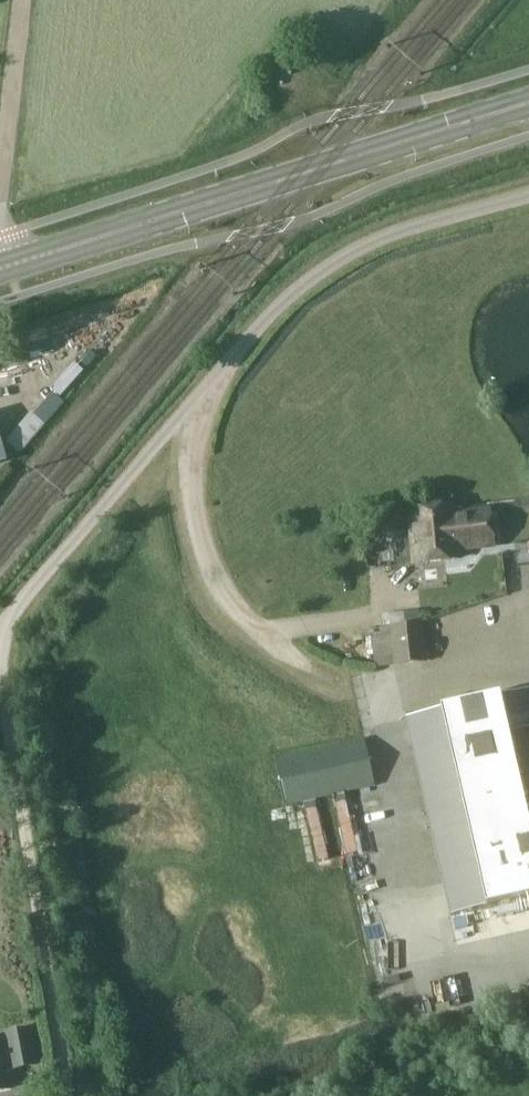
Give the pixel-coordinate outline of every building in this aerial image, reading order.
[(35,398),(49,408),(64,387),(50,377),(35,398)] [(28,400),(5,438),(22,449),(46,411),(28,400)] [(409,512),(415,564),(460,559),(459,550),(493,547),(489,511),(455,515),(454,507),(409,512)] [(374,538),(397,535),(395,522),(372,525),(374,538)] [(375,548),(374,564),(404,565),(405,549),(375,548)] [(420,611),(404,613),(406,626),(421,624),(420,611)] [(427,663),(423,624),(421,624),(406,626),(391,628),(395,666),(427,663)] [(406,718),(451,916),(528,898),(528,691),(406,718)] [(365,740),(276,760),(286,806),(375,786),(365,740)] [(415,1000),(421,1023),(441,1017),(435,995),(415,1000)] [(1,1039),(0,1040),(0,1092),(11,1090),(7,1067),(14,1066),(15,1070),(37,1066),(30,1030),(8,1035),(11,1052),(4,1054),(2,1040),(1,1040),(1,1039)]
